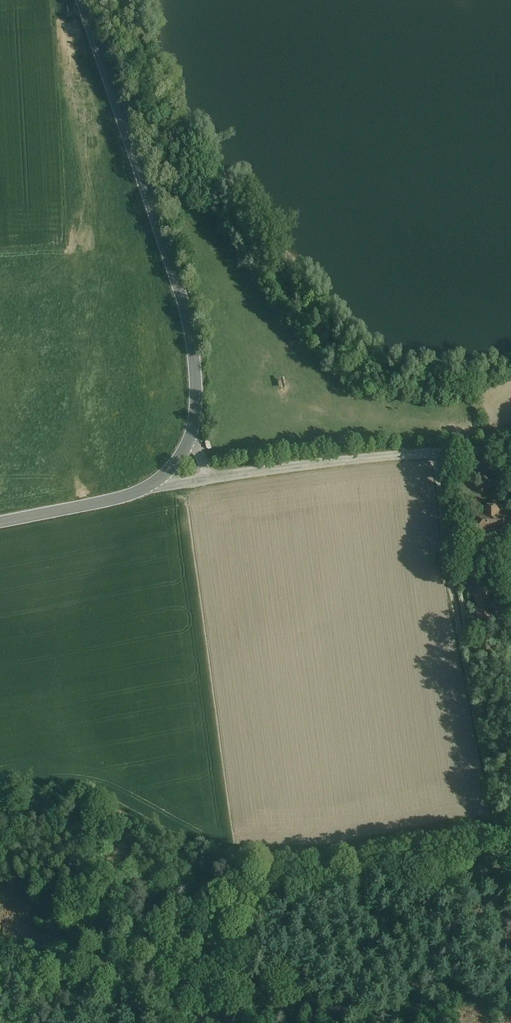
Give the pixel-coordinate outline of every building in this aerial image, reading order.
[(499,512),(482,512),(482,516),(479,516),(479,523),(471,523),(471,537),(483,537),(483,535),(492,535),(492,537),(494,537),(494,535),(503,534),(502,516),(499,516),(499,512)] [(487,586),(474,587),(478,622),(491,621),(487,586)]
